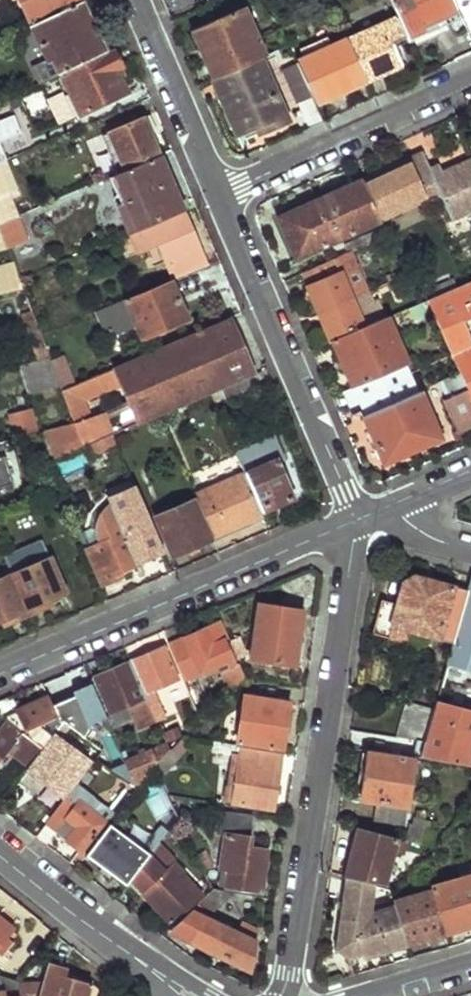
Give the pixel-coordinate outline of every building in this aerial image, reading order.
[(83,1),(83,0),(15,0),(28,28),(83,1)] [(462,19),(453,0),(390,0),(398,19),(407,38),(409,43),(462,19)] [(470,33),(470,0),(453,0),(462,19),(468,35),(470,33)] [(59,76),(108,53),(83,1),(28,28),(45,63),(52,60),(59,76)] [(259,56),(267,53),(245,7),(193,31),(214,77),(259,56)] [(393,43),(407,38),(398,19),(348,42),(367,82),(403,66),(393,43)] [(327,99),(367,82),(348,42),(310,58),(327,99)] [(117,71),(122,69),(114,50),(108,53),(59,76),(78,115),(127,93),(117,71)] [(240,142),(287,122),(259,56),(214,77),(240,142)] [(315,104),(327,99),(310,58),(297,64),(315,104)] [(308,129),(323,121),(315,104),(297,64),(295,59),(286,63),(301,99),(297,101),(308,129)] [(125,170),(160,155),(145,119),(110,133),(125,170)] [(410,152),(454,151),(453,133),(409,134),(410,152)] [(470,211),(470,156),(438,171),(431,174),(428,168),(422,154),(409,160),(427,200),(429,204),(438,201),(447,221),(470,211)] [(129,235),(183,211),(160,155),(125,170),(115,174),(123,196),(114,199),(129,235)] [(364,180),(381,221),(427,200),(409,160),(364,180)] [(18,215),(9,193),(17,189),(5,161),(0,163),(0,220),(1,222),(18,215)] [(431,174),(438,171),(434,165),(428,168),(431,174)] [(295,259),(381,221),(364,180),(278,219),(295,259)] [(10,247),(28,240),(18,215),(1,222),(10,247)] [(171,274),(203,260),(184,215),(132,236),(138,253),(159,245),(171,274)] [(10,247),(1,222),(0,220),(0,250),(10,247)] [(347,252),(385,234),(382,229),(345,246),(347,252)] [(24,286),(15,260),(0,265),(0,293),(24,286)] [(455,288),(426,300),(433,317),(460,378),(465,390),(470,403),(470,348),(460,324),(470,319),(470,281),(455,288)] [(142,341),(188,322),(172,282),(126,300),(142,341)] [(426,300),(455,288),(452,284),(424,295),(426,300)] [(332,341),(385,318),(376,298),(371,301),(366,291),(318,313),(330,342),(332,341)] [(414,324),(433,317),(426,300),(408,308),(414,324)] [(406,365),(408,364),(388,317),(385,318),(332,341),(353,388),(406,365)] [(36,361),(50,357),(36,318),(26,320),(36,361)] [(246,378),(253,375),(230,322),(116,370),(116,369),(63,392),(74,423),(84,448),(87,447),(101,441),(86,401),(122,385),(139,424),(211,393),(246,378)] [(60,385),(60,383),(53,364),(50,357),(36,361),(21,365),(28,394),(60,385)] [(60,383),(73,378),(66,359),(53,364),(60,383)] [(365,417),(419,392),(406,365),(353,388),(359,402),(365,417)] [(217,407),(252,392),(246,378),(211,393),(217,407)] [(451,397),(465,390),(460,378),(445,385),(451,397)] [(359,402),(353,388),(336,395),(343,410),(359,402)] [(470,425),(470,403),(465,390),(451,397),(441,402),(455,432),(470,425)] [(384,463),(439,440),(435,429),(440,426),(436,415),(430,417),(419,392),(365,417),(384,463)] [(15,434),(35,430),(29,409),(10,413),(15,434)] [(66,456),(84,448),(74,423),(57,427),(66,456)] [(91,456),(119,445),(114,435),(101,441),(87,447),(91,456)] [(10,487),(3,453),(0,454),(0,489),(10,487)] [(261,512),(294,498),(278,460),(245,474),(261,512)] [(214,539),(264,517),(261,512),(245,474),(245,473),(195,494),(214,539)] [(141,570),(163,560),(145,521),(140,524),(134,509),(129,511),(120,489),(108,494),(111,501),(122,528),(141,570)] [(173,555),(212,539),(194,499),(156,516),(173,555)] [(122,528),(111,501),(105,505),(98,512),(96,520),(95,529),(96,540),(84,545),(102,586),(137,569),(120,529),(122,528)] [(49,598),(65,590),(44,541),(6,557),(13,574),(30,614),(52,604),(49,598)] [(30,614),(13,574),(0,579),(0,619),(3,618),(6,624),(30,614)] [(411,634),(451,645),(466,593),(414,577),(402,584),(396,605),(381,602),(372,634),(408,644),(411,634)] [(470,712),(470,578),(466,593),(451,645),(435,702),(470,712)] [(295,666),(303,612),(259,605),(250,659),(295,666)] [(230,692),(245,678),(239,664),(233,667),(223,641),(228,638),(222,622),(168,645),(182,680),(218,665),(230,692)] [(237,660),(245,656),(239,639),(230,642),(237,660)] [(154,714),(162,710),(154,689),(177,679),(164,648),(132,662),(154,714)] [(147,717),(154,714),(132,662),(94,678),(109,712),(139,700),(147,717)] [(73,726),(99,713),(86,681),(53,696),(63,719),(69,718),(73,726)] [(58,718),(48,698),(17,712),(11,696),(0,701),(0,722),(2,726),(42,748),(52,735),(39,727),(58,718)] [(237,742),(281,750),(288,704),(244,697),(238,734),(216,731),(215,742),(219,742),(236,745),(237,742)] [(470,766),(470,712),(435,702),(432,712),(423,743),(415,742),(413,755),(470,766)] [(423,743),(432,712),(406,705),(396,739),(415,742),(423,743)] [(66,797),(90,762),(60,738),(69,726),(62,720),(52,735),(42,748),(29,765),(26,770),(66,797)] [(42,748),(2,726),(0,728),(0,759),(14,742),(20,747),(16,753),(29,765),(42,748)] [(135,786),(169,748),(163,735),(153,738),(157,747),(124,762),(135,786)] [(226,803),(272,811),(281,756),(241,750),(241,747),(236,745),(219,742),(218,752),(239,756),(234,788),(228,787),(226,803)] [(375,820),(405,824),(414,762),(368,755),(362,800),(378,803),(375,820)] [(105,765),(135,786),(124,762),(122,756),(105,765)] [(157,782),(141,793),(161,825),(177,815),(157,782)] [(83,854),(105,823),(69,794),(46,825),(83,854)] [(223,888),(261,893),(268,852),(252,850),(256,815),(225,811),(222,835),(230,837),(223,888)] [(126,885),(131,878),(149,856),(150,854),(108,825),(86,854),(126,885)] [(432,847),(436,831),(411,826),(406,841),(432,847)] [(406,841),(359,828),(345,877),(384,882),(394,849),(404,852),(405,847),(426,853),(432,847),(406,841)] [(203,869),(213,863),(207,850),(196,856),(203,869)] [(172,923),(201,896),(173,865),(164,873),(149,856),(131,878),(172,923)] [(470,926),(470,876),(430,888),(431,892),(444,934),(470,926)] [(395,903),(390,887),(345,878),(331,951),(350,959),(364,955),(365,957),(407,945),(395,903)] [(206,917),(233,894),(213,889),(195,906),(206,917)] [(407,945),(444,934),(431,892),(395,903),(407,945)] [(195,941),(250,966),(253,945),(251,943),(256,931),(243,925),(239,933),(206,917),(195,941)] [(10,927),(0,918),(0,939),(10,927)] [(45,979),(14,981),(17,995),(102,995),(102,993),(96,988),(66,977),(68,968),(53,963),(50,963),(45,979)] [(14,981),(0,976),(0,991),(1,995),(17,995),(14,981)]
